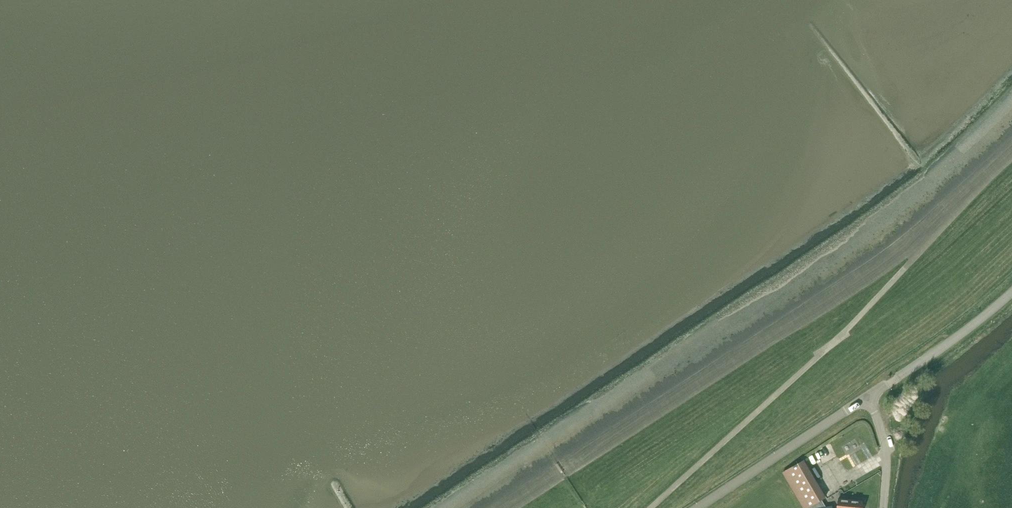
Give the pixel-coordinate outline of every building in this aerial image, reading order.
[(822,499),(826,497),(804,460),(783,472),(803,507),(833,507),(832,506),(826,507),(821,499),(822,499)] [(839,498),(838,507),(863,507),(864,501),(839,498)]
